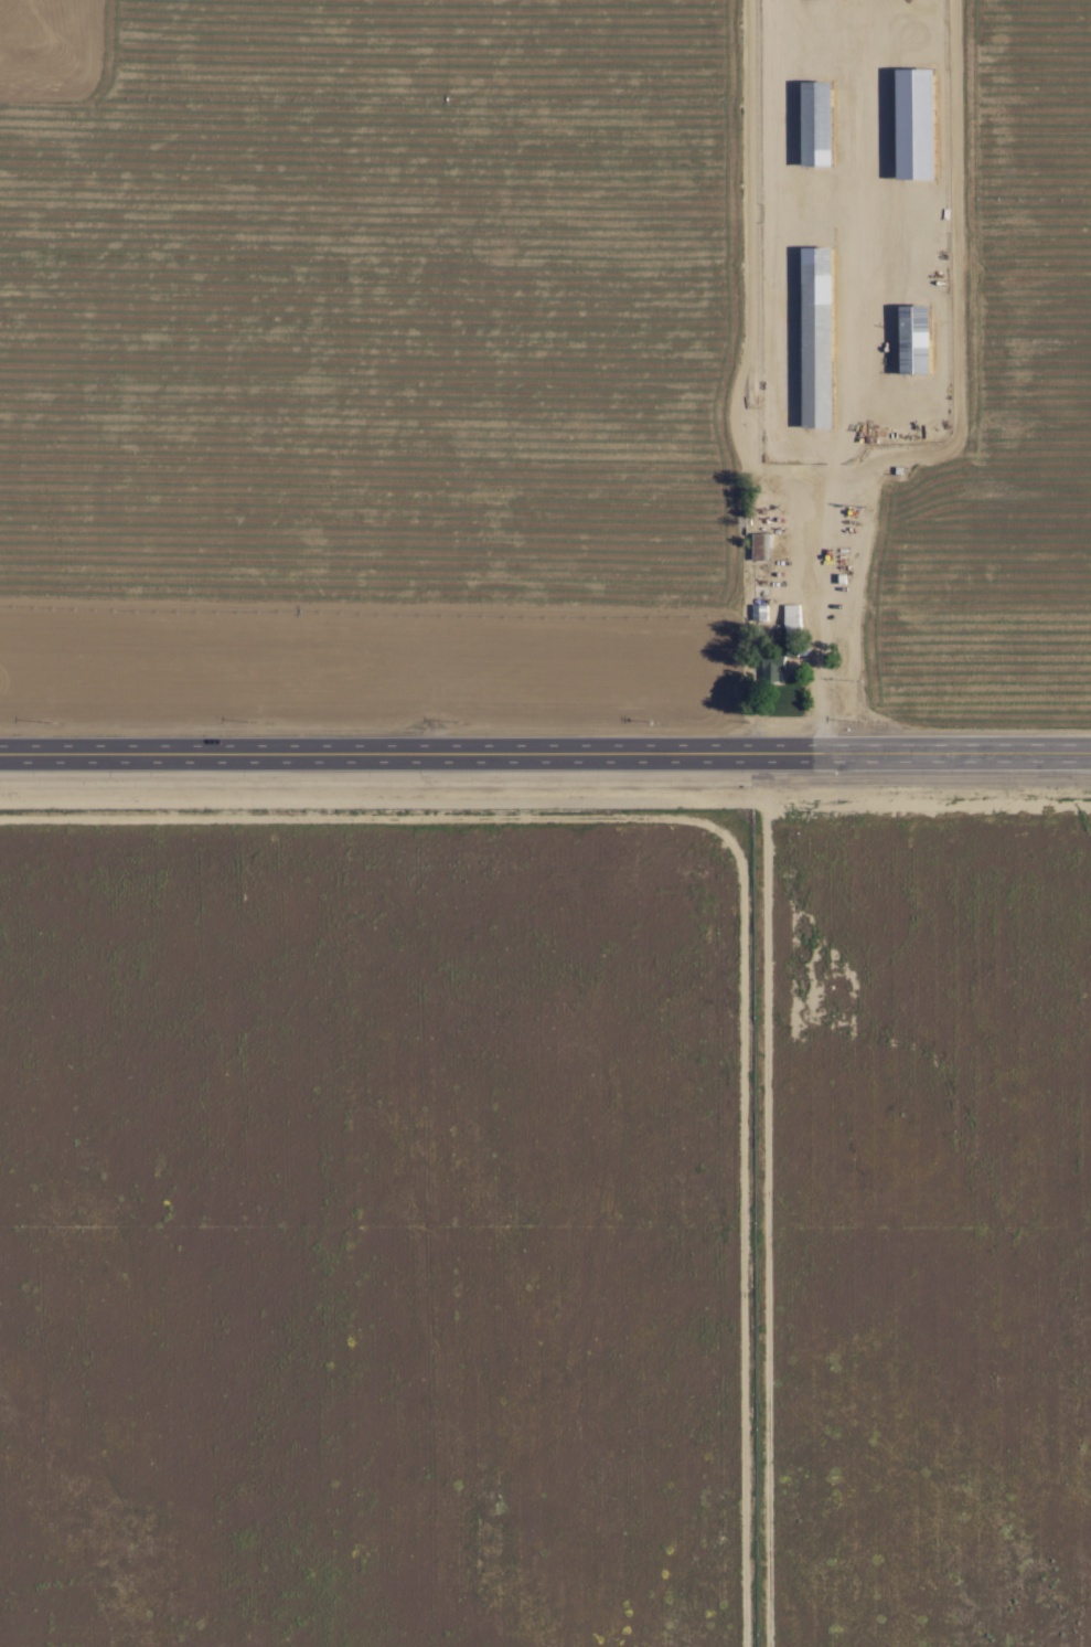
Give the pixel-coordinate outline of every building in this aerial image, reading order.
[(898,177),(898,66),(935,66),(937,177),(898,177)] [(833,79),(833,164),(803,164),(803,79),(833,79)] [(834,246),(834,428),(803,428),(803,246),(834,246)] [(930,305),(931,373),(901,373),(901,305),(930,305)] [(769,533),(769,561),(766,561),(766,565),(769,565),(769,606),(767,606),(767,620),(751,620),(751,533),(769,533)] [(799,604),(800,631),(785,633),(784,605),(799,604)] [(784,670),(781,670),(781,682),(763,682),(763,670),(751,670),(751,656),(784,656),(784,670)]
